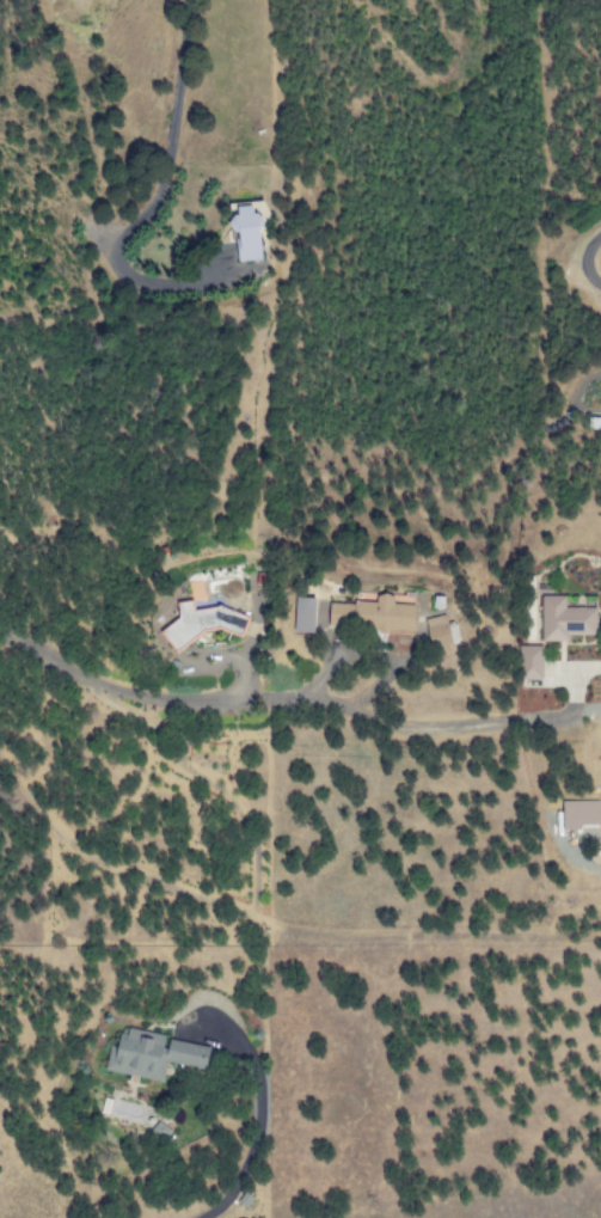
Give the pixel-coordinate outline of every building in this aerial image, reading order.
[(237,261),(270,259),(270,203),(237,203),(237,261)] [(251,635),(258,614),(229,604),(203,608),(201,597),(212,595),(210,579),(195,580),(198,598),(185,600),(188,619),(175,621),(174,624),(177,647),(192,652),(198,632),(232,628),(251,635)] [(426,602),(404,602),(404,593),(386,592),(386,601),(339,600),(338,626),(425,628),(426,602)] [(582,639),(582,633),(600,633),(600,605),(578,605),(578,593),(554,594),(555,639),(582,639)] [(304,630),(325,630),(326,596),(305,595),(304,630)] [(469,642),(468,623),(458,624),(457,614),(437,616),(440,645),(469,642)] [(555,644),(532,643),(531,676),(554,677),(555,644)] [(570,801),(571,829),(590,829),(590,824),(600,824),(600,799),(570,801)] [(106,1071),(164,1081),(167,1063),(210,1070),(214,1046),(121,1030),(118,1047),(110,1045),(106,1071)]
